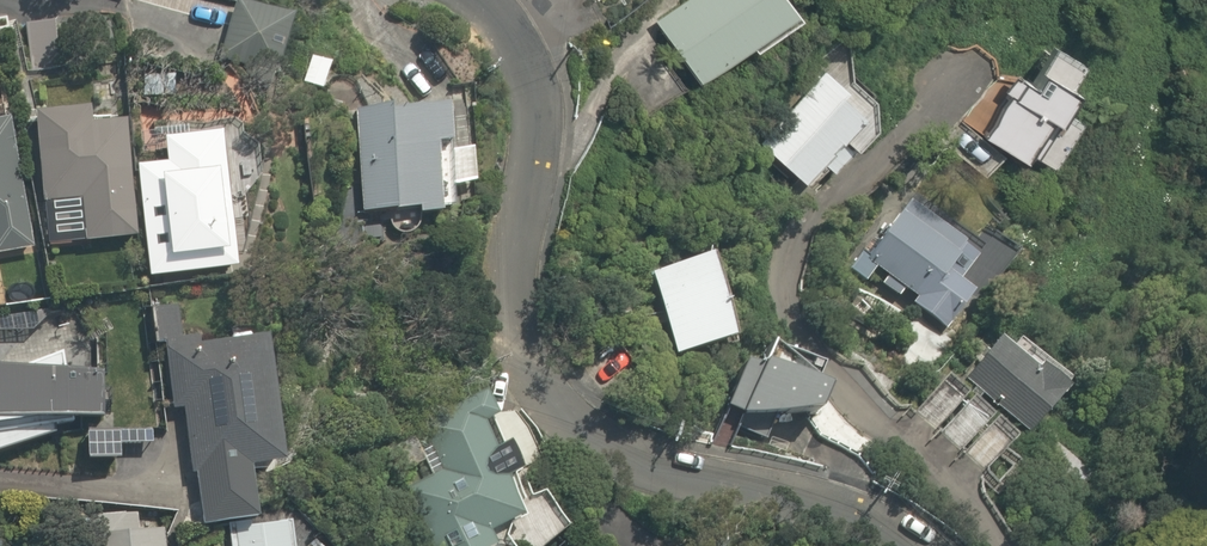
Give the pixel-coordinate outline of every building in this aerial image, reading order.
[(655,16),(706,81),(801,8),(795,0),(676,0),(655,16)] [(297,24),(239,5),(220,61),(278,80),(297,24)] [(993,126),(1038,150),(1059,110),(1068,115),(1087,79),(1077,74),(1088,53),(1060,38),(1038,80),(1021,72),(993,126)] [(326,92),(339,61),(315,51),(302,82),(326,92)] [(837,166),(854,147),(846,140),(852,133),(864,143),(884,121),(819,64),(758,132),(810,179),(829,159),(837,166)] [(479,184),(478,147),(452,147),(451,112),(357,115),(359,212),(454,209),(453,185),(479,184)] [(139,237),(132,115),(39,121),(46,243),(139,237)] [(31,249),(11,119),(0,120),(0,254),(31,249)] [(168,162),(142,163),(148,274),(238,269),(231,133),(167,136),(168,162)] [(906,289),(917,298),(913,304),(946,333),(985,287),(962,267),(976,251),(917,200),(864,263),(901,294),(906,289)] [(743,333),(722,255),(658,272),(679,350),(743,333)] [(182,296),(145,300),(150,345),(164,344),(170,406),(187,404),(198,520),(252,515),(247,461),(278,458),(266,337),(200,344),(198,326),(185,327),(182,296)] [(85,420),(71,329),(0,339),(0,432),(85,420)] [(1072,388),(1009,334),(967,381),(1030,436),(1072,388)] [(754,364),(732,411),(744,414),(833,412),(840,388),(754,364)] [(434,545),(496,545),(488,527),(526,512),(484,408),(436,428),(452,468),(409,486),(434,545)] [(88,429),(87,460),(122,461),(122,444),(157,445),(157,430),(88,429)] [(165,526),(141,530),(137,509),(88,518),(92,545),(169,545),(165,526)] [(297,534),(232,543),(233,545),(299,545),(297,534)]
